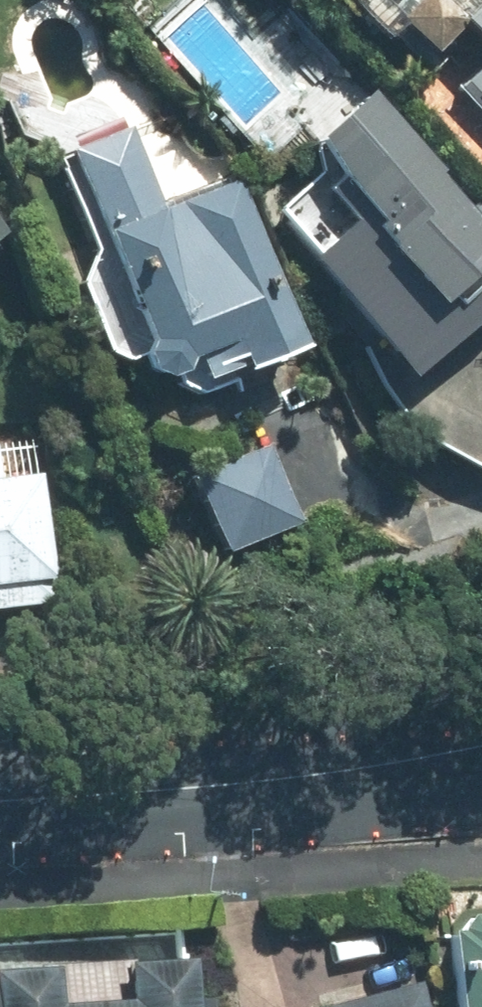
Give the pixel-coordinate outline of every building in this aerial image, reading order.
[(462,23),(481,43),(481,3),(462,23)] [(371,94),(318,142),(349,176),(326,197),(353,226),(310,264),(402,366),(453,321),(438,304),(481,265),(481,217),(371,94)] [(203,397),(310,355),(240,182),(166,212),(132,128),(75,151),(151,340),(142,356),(149,372),(167,380),(175,377),(179,388),(203,397)] [(192,474),(225,555),(302,524),(269,443),(192,474)] [(59,606),(43,475),(0,481),(0,478),(0,613),(59,606)] [(471,917),(458,933),(450,933),(455,1006),(481,1006),(481,916),(471,917)] [(196,960),(0,973),(0,1006),(199,1006),(196,960)] [(421,983),(332,1006),(427,1006),(421,983)]
